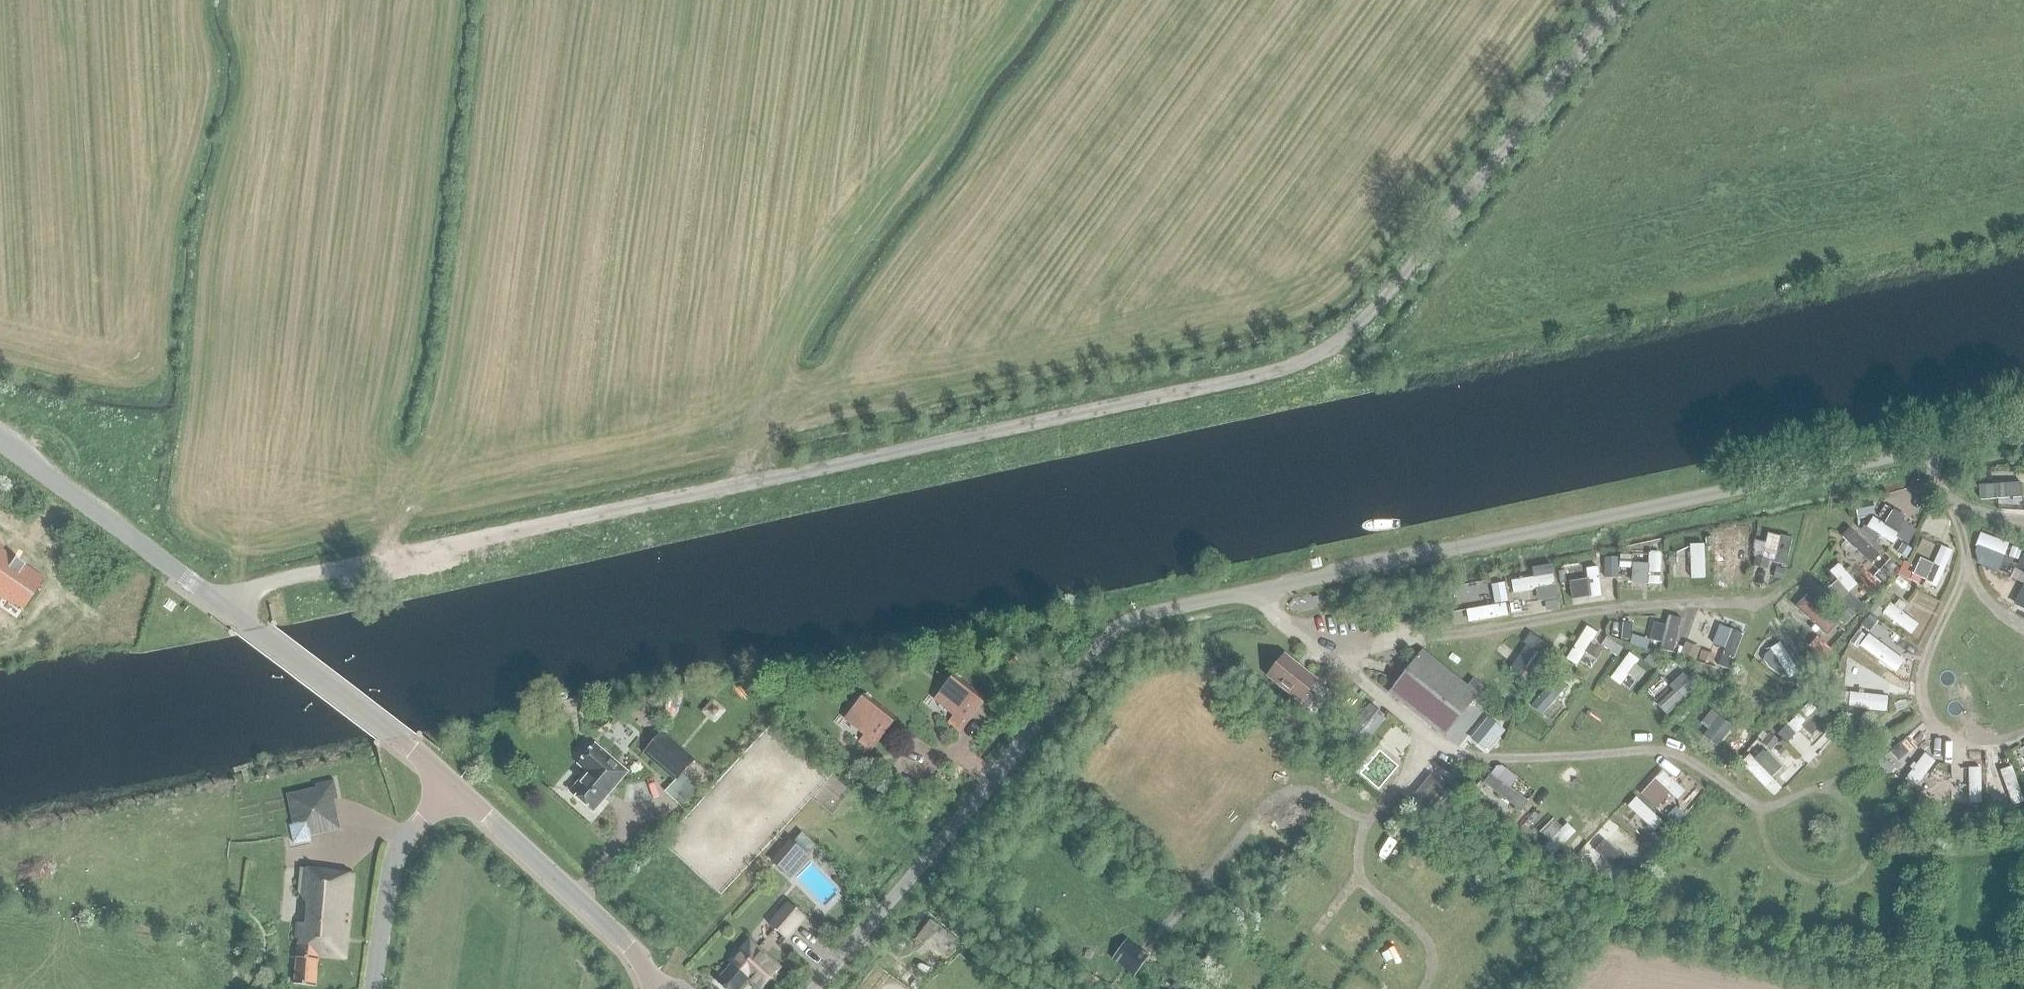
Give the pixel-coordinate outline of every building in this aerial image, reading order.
[(1983,482),(1983,497),(2023,496),(2023,481),(1983,482)] [(1870,526),(1894,544),(1913,518),(1900,508),(1888,523),(1878,515),(1870,526)] [(1855,525),(1845,534),(1874,565),(1884,555),(1855,525)] [(1772,531),(1771,540),(1760,539),(1758,557),(1793,562),(1797,535),(1772,531)] [(1976,556),(2004,567),(2014,542),(1986,531),(1976,556)] [(1739,559),(1750,559),(1750,533),(1739,533),(1739,559)] [(1695,543),(1697,577),(1711,576),(1710,542),(1695,543)] [(21,607),(37,584),(24,575),(28,568),(2,550),(4,547),(0,544),(0,593),(21,607)] [(1946,544),(1936,561),(1924,555),(1918,566),(1908,561),(1902,572),(1936,590),(1958,551),(1946,544)] [(2018,547),(2014,555),(2023,559),(2021,565),(2023,566),(2023,549),(2018,547)] [(1675,576),(1695,576),(1694,549),(1674,549),(1675,576)] [(1636,584),(1666,584),(1666,551),(1653,551),(1653,563),(1636,562),(1636,555),(1609,555),(1608,576),(1626,577),(1626,569),(1636,569),(1636,584)] [(1844,561),(1833,569),(1841,579),(1833,586),(1854,612),(1864,604),(1854,590),(1862,584),(1844,561)] [(1591,575),(1588,562),(1571,566),(1573,579),(1591,575)] [(1532,602),(1534,612),(1564,607),(1557,565),(1515,571),(1518,591),(1545,586),(1547,600),(1532,602)] [(1573,580),(1576,599),(1606,594),(1601,565),(1591,566),(1592,577),(1573,580)] [(1131,583),(1155,578),(1154,571),(1130,576),(1131,583)] [(1830,634),(1841,622),(1811,594),(1800,605),(1830,634)] [(1472,620),(1513,615),(1511,602),(1471,607),(1472,620)] [(1916,634),(1924,622),(1894,602),(1886,613),(1916,634)] [(1666,644),(1683,646),(1687,617),(1670,615),(1666,644)] [(1724,623),(1718,644),(1742,650),(1747,630),(1724,623)] [(1591,624),(1570,657),(1582,665),(1603,631),(1591,624)] [(1526,640),(1532,645),(1513,666),(1533,683),(1560,651),(1535,630),(1526,640)] [(1827,658),(1836,647),(1820,635),(1811,646),(1827,658)] [(1767,655),(1794,683),(1816,662),(1808,655),(1801,662),(1782,641),(1767,655)] [(1632,650),(1614,678),(1626,686),(1644,658),(1632,650)] [(1434,661),(1422,651),(1389,692),(1401,702),(1405,697),(1437,723),(1433,727),(1444,736),(1483,687),(1472,678),(1462,691),(1430,666),(1434,661)] [(1284,655),(1267,677),(1299,702),(1308,709),(1316,699),(1307,692),(1316,680),(1284,655)] [(1006,663),(1011,669),(1019,662),(1014,656),(1006,663)] [(1693,666),(1674,687),(1676,689),(1661,705),(1672,714),(1706,677),(1693,666)] [(1558,671),(1535,704),(1550,714),(1573,681),(1558,671)] [(957,711),(947,724),(960,734),(988,700),(955,673),(938,695),(957,711)] [(1847,708),(1892,709),(1892,693),(1848,692),(1847,708)] [(849,715),(868,730),(858,743),(871,753),(899,719),(866,693),(849,715)] [(1811,700),(1782,733),(1810,758),(1839,725),(1811,700)] [(1349,729),(1365,742),(1386,717),(1369,704),(1349,729)] [(1713,709),(1705,723),(1712,728),(1707,735),(1723,745),(1736,723),(1713,709)] [(1470,739),(1485,751),(1502,729),(1487,717),(1470,739)] [(672,780),(674,781),(664,792),(682,807),(697,789),(682,776),(695,760),(661,730),(641,753),(672,780)] [(570,792),(593,811),(619,781),(609,772),(616,763),(594,744),(578,764),(587,771),(570,792)] [(1746,765),(1770,787),(1789,766),(1765,745),(1746,765)] [(1645,793),(1665,811),(1687,786),(1667,769),(1645,793)] [(1408,802),(1435,824),(1457,797),(1430,775),(1408,802)] [(1495,788),(1525,810),(1533,800),(1503,777),(1495,788)] [(292,809),(303,807),(306,820),(334,814),(331,800),(337,799),(333,781),(315,785),(317,791),(289,797),(292,809)] [(920,788),(912,782),(906,790),(915,796),(920,788)] [(1658,831),(1668,820),(1641,795),(1630,806),(1658,831)] [(1671,817),(1682,824),(1690,812),(1679,805),(1671,817)] [(1571,821),(1547,846),(1557,855),(1581,830),(1571,821)] [(306,822),(295,824),(289,826),(293,843),(310,840),(309,836),(306,822)] [(1614,865),(1632,844),(1613,829),(1595,850),(1614,865)] [(774,865),(789,879),(816,848),(801,834),(774,865)] [(1637,844),(1625,860),(1638,869),(1650,853),(1637,844)] [(296,923),(295,939),(298,939),(294,984),(315,986),(318,957),(345,959),(353,875),(300,869),(297,893),(308,906),(306,924),(296,923)] [(768,924),(787,940),(805,919),(786,902),(768,924)] [(936,946),(947,933),(937,926),(927,939),(936,946)] [(780,968),(747,939),(727,962),(731,965),(716,982),(724,988),(740,988),(747,981),(756,988),(761,988),(780,968)] [(1133,976),(1148,957),(1126,939),(1111,958),(1133,976)] [(1091,975),(1085,986),(1090,988),(1092,988),(1098,980),(1091,975)]
